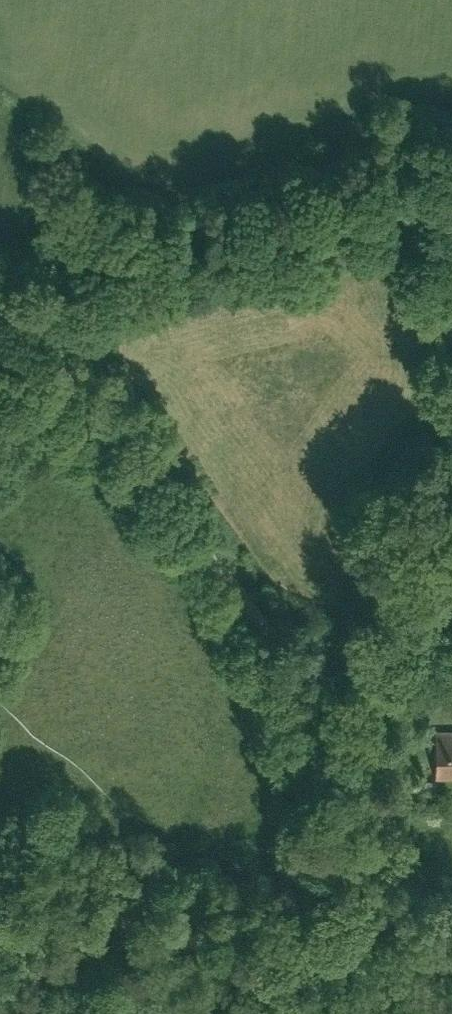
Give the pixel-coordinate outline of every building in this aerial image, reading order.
[(451,776),(451,732),(436,732),(437,777),(451,776)]
